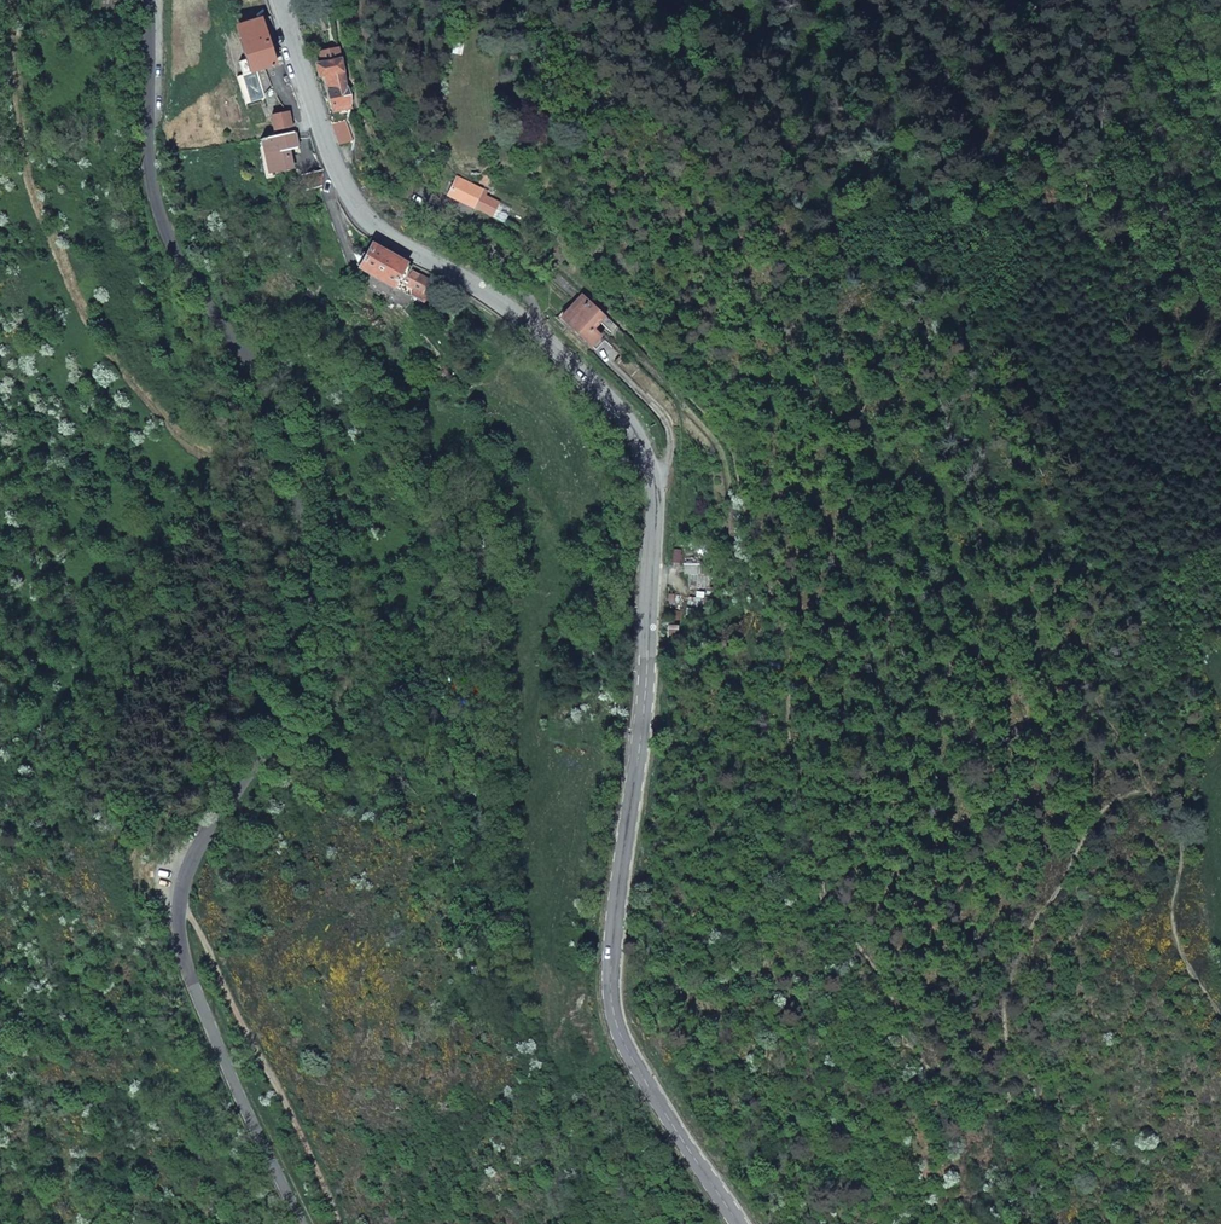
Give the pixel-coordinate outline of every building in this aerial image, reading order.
[(283,62),(269,16),(237,26),(248,58),(237,61),(241,74),(283,62)] [(338,49),(322,53),(325,63),(340,59),(338,49)] [(346,82),(340,59),(325,63),(317,65),(320,75),(323,75),(332,108),(351,103),(351,95),(346,82)] [(333,113),(352,108),(351,103),(332,108),(333,113)] [(273,130),(291,126),(287,112),(270,116),(273,130)] [(332,124),(339,144),(354,138),(348,119),(332,124)] [(291,168),(287,151),(297,149),(293,132),(263,139),(270,172),(291,168)] [(323,169),(300,175),(305,191),(322,186),(323,169)] [(483,174),(479,182),(487,186),(491,178),(483,174)] [(447,195),(472,207),(476,199),(480,190),(479,189),(456,178),(447,195)] [(473,208),(489,216),(496,202),(483,196),(486,190),(480,187),(479,189),(480,190),(476,199),(478,199),(473,208)] [(390,253),(374,244),(361,266),(394,285),(397,279),(404,284),(404,286),(413,291),(414,289),(415,290),(412,295),(424,302),(430,290),(423,286),(428,279),(404,266),(406,262),(390,253)] [(561,318),(591,346),(599,336),(593,329),(598,323),(609,333),(614,328),(603,318),(605,316),(582,295),(561,318)] [(599,336),(591,346),(595,350),(604,340),(599,336)] [(641,370),(622,352),(616,358),(635,376),(641,370)] [(685,574),(702,573),(702,563),(684,563),(685,574)]
